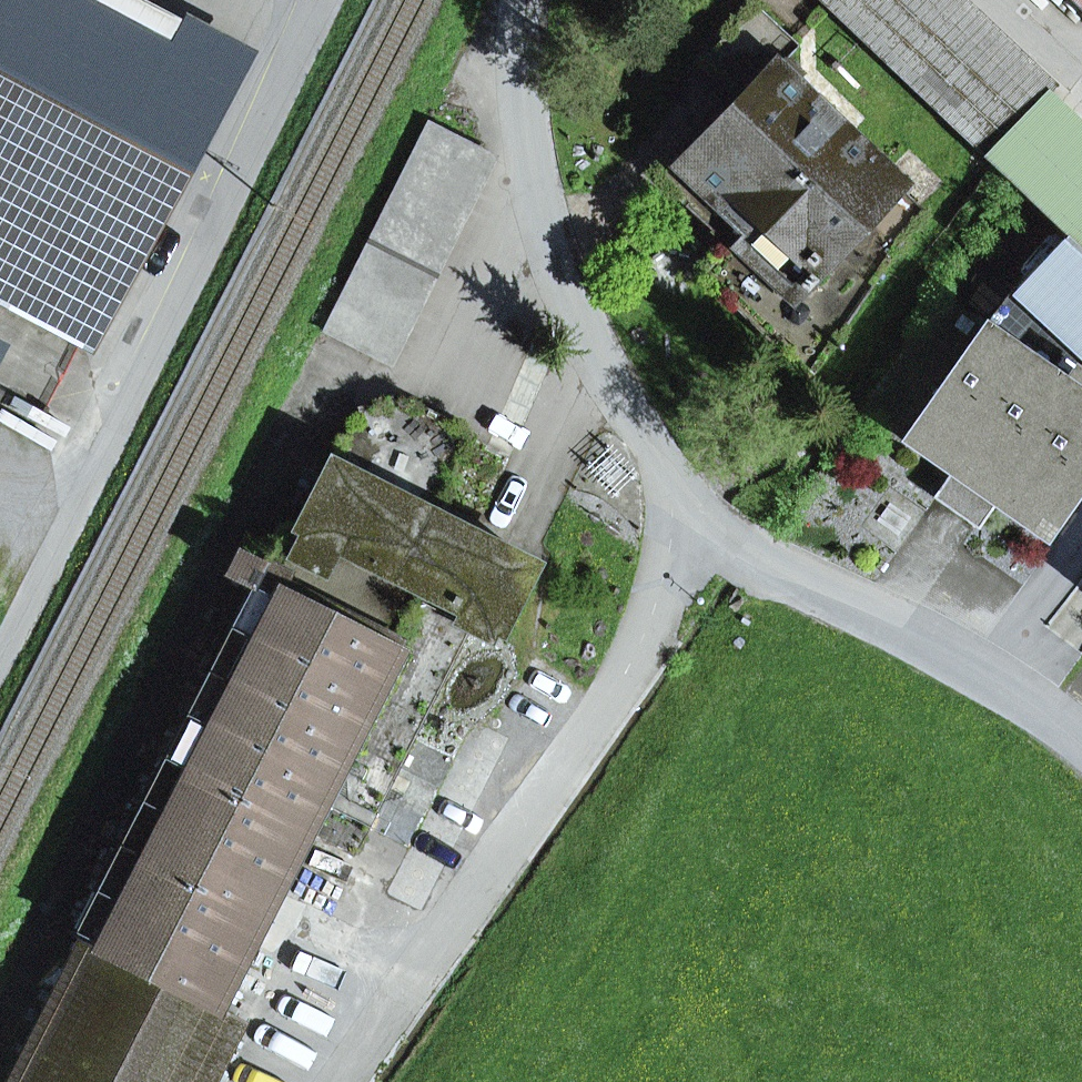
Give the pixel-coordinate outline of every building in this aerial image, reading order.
[(82,346),(164,193),(104,161),(167,44),(86,0),(0,0),(0,302),(82,346)] [(1061,222),(1081,242),(1081,145),(1037,103),(1050,89),(955,0),(826,0),(1061,222)] [(1081,13),(1081,0),(1068,0),(1081,13)] [(917,207),(772,70),(795,45),(753,6),(707,54),(749,94),(673,175),(745,244),(710,281),(807,373),(917,207)] [(104,161),(164,193),(227,76),(167,44),(104,161)] [(427,123),(323,331),(382,362),(487,153),(427,123)] [(1061,222),(982,327),(1081,397),(1081,353),(1013,289),(1059,240),(1081,261),(1081,242),(1061,222)] [(1059,240),(1013,289),(1081,353),(1081,261),(1059,240)] [(901,440),(951,475),(935,497),(976,526),(991,504),(1040,538),(1081,479),(1081,397),(982,327),(901,440)] [(250,587),(72,937),(91,947),(230,1018),(231,1015),(213,1006),(303,830),(317,801),(368,827),(475,620),(498,632),(531,567),(432,517),(400,501),(409,483),(441,499),(472,437),(401,401),(358,414),(299,530),(283,522),(270,548),(245,535),(225,575),(250,587)] [(400,501),(432,517),(441,499),(409,483),(400,501)] [(303,830),(354,855),(368,827),(317,801),(303,830)] [(230,1018),(91,947),(23,1081),(197,1081),(230,1018)]
